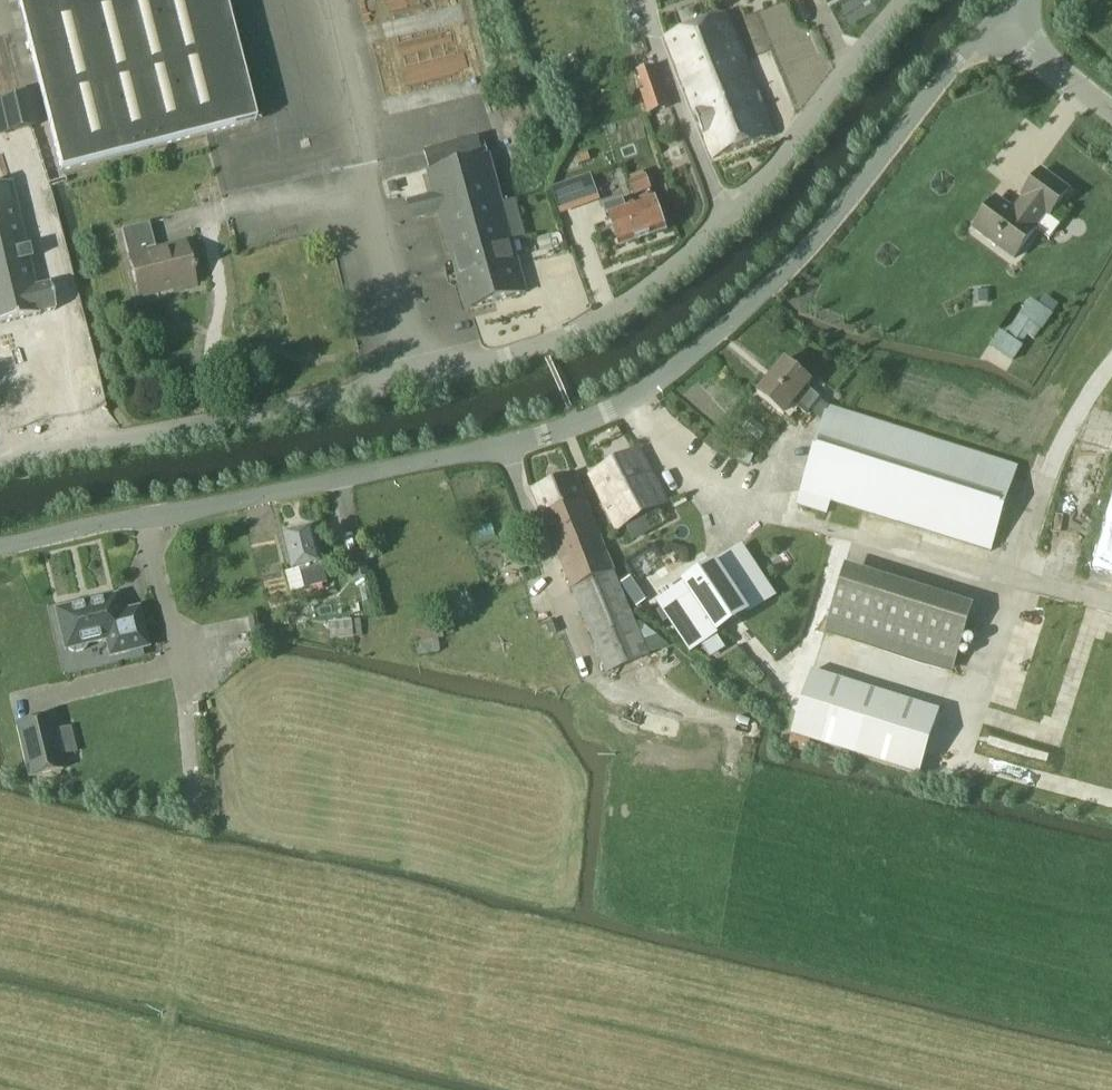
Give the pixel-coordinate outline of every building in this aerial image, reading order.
[(33,64),(61,172),(136,152),(256,122),(225,0),(17,0),(33,64)] [(727,16),(666,40),(713,160),(774,136),(727,16)] [(657,68),(640,73),(636,75),(643,94),(640,95),(648,117),(670,109),(657,68)] [(0,102),(0,104),(8,135),(38,128),(30,95),(0,102)] [(468,310),(470,309),(525,293),(511,244),(526,239),(515,201),(504,204),(490,157),(484,159),(478,138),(425,154),(431,174),(429,175),(468,310)] [(590,149),(574,155),(577,163),(594,157),(590,149)] [(1068,192),(1051,179),(1041,172),(1022,197),(1024,199),(1014,213),(996,199),(974,229),(1014,259),(1036,229),(1046,215),(1049,217),(1068,192)] [(580,202),(594,198),(586,175),(573,179),(580,202)] [(634,197),(651,191),(646,175),(628,181),(634,197)] [(0,182),(0,271),(3,283),(14,320),(52,308),(43,282),(30,286),(1,182),(0,182)] [(387,185),(390,194),(399,191),(396,182),(387,185)] [(655,200),(627,210),(623,199),(603,206),(607,217),(609,216),(620,248),(666,232),(655,200)] [(185,243),(156,251),(149,224),(122,231),(128,258),(139,299),(196,285),(185,243)] [(14,320),(3,283),(0,271),(0,324),(14,320)] [(988,303),(988,291),(978,292),(979,303),(988,303)] [(1009,329),(1032,344),(1051,315),(1029,300),(1009,329)] [(997,331),(987,346),(1011,361),(1020,347),(997,331)] [(813,412),(823,421),(828,407),(806,389),(811,383),(785,361),(757,394),(784,416),(794,405),(807,417),(813,412)] [(823,421),(800,492),(800,493),(897,523),(990,553),(1018,467),(925,438),(828,407),(823,421)] [(589,477),(617,531),(669,504),(641,450),(589,477)] [(532,491),(572,590),(614,573),(574,474),(532,491)] [(285,538),(293,573),(300,572),(304,590),(327,585),(314,531),(301,534),(299,533),(298,532),(296,531),(295,531),(293,531),(291,532),(289,533),(288,534),(288,536),(287,538),(285,538)] [(381,547),(372,548),(374,558),(383,557),(381,547)] [(656,604),(689,654),(774,597),(741,548),(656,604)] [(370,577),(364,551),(348,556),(354,581),(370,577)] [(649,657),(614,573),(572,590),(582,613),(608,675),(649,657)] [(842,576),(824,632),(952,673),(970,617),(843,576),(842,576)] [(106,641),(110,657),(148,648),(139,608),(120,613),(116,596),(55,611),(65,651),(68,650),(73,653),(84,651),(84,650),(87,645),(106,641)] [(352,621),(329,623),(331,641),(354,638),(352,621)] [(415,625),(417,642),(445,639),(442,621),(415,625)] [(440,652),(438,641),(416,644),(418,655),(440,652)] [(1065,792),(1095,715),(1070,705),(1072,705),(1060,701),(1067,683),(1065,682),(1070,669),(1062,667),(1067,656),(1061,656),(1042,707),(1041,689),(1017,680),(1006,680),(987,728),(988,738),(978,762),(1017,777),(1023,760),(1024,786),(1042,793),(1065,792)] [(938,715),(867,692),(811,674),(791,738),(918,779),(938,715)] [(202,704),(193,704),(193,716),(202,715),(202,704)] [(16,726),(25,762),(28,778),(63,770),(51,718),(16,726)]
